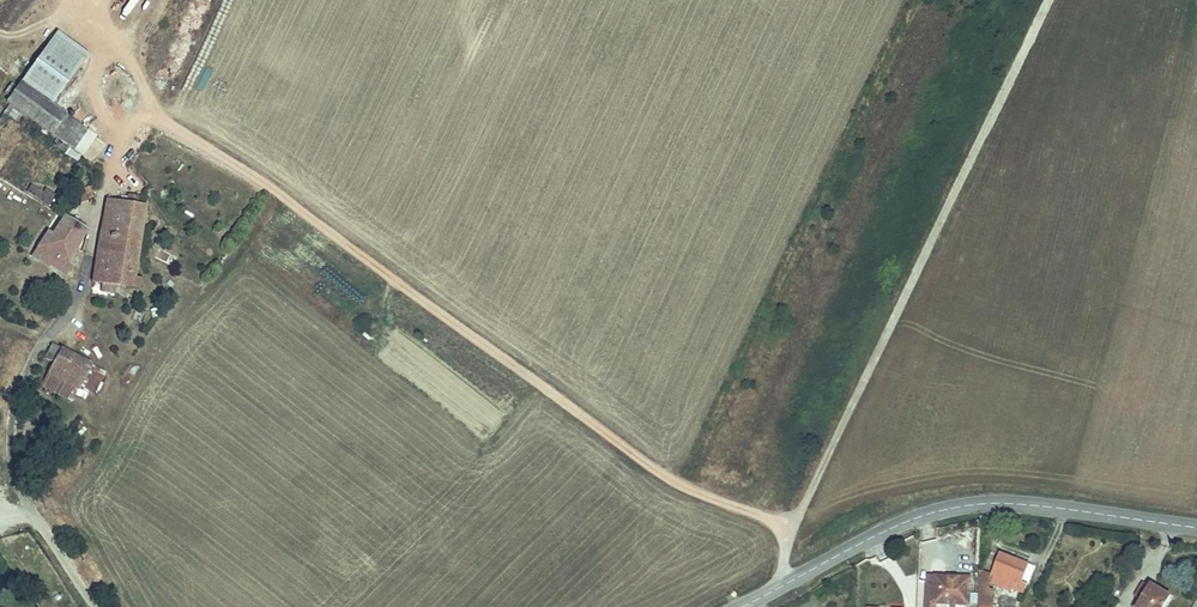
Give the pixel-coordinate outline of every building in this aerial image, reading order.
[(55,111),(92,59),(62,38),(26,90),(55,111)] [(55,111),(26,90),(15,105),(12,110),(58,138),(70,121),(55,111)] [(209,109),(205,116),(224,128),(228,121),(209,109)] [(93,137),(70,121),(58,138),(59,140),(80,155),(93,137)] [(90,161),(102,144),(93,137),(80,155),(90,161)] [(51,198),(46,207),(55,212),(61,203),(51,198)] [(139,279),(150,207),(142,206),(143,199),(134,198),(133,205),(113,202),(108,223),(113,224),(112,234),(106,233),(99,283),(108,284),(120,286),(142,290),(144,280),(139,279)] [(62,216),(68,207),(61,203),(55,212),(62,216)] [(49,253),(43,267),(59,274),(60,272),(72,278),(75,273),(80,276),(82,271),(77,269),(86,247),(84,242),(88,240),(92,230),(70,221),(60,243),(60,244),(63,245),(57,257),(49,253)] [(57,257),(63,245),(60,244),(60,243),(55,241),(49,253),(57,257)] [(119,294),(120,286),(108,284),(107,292),(119,294)] [(58,367),(68,348),(58,343),(47,360),(58,367)] [(86,389),(98,365),(68,348),(58,367),(55,371),(86,389)] [(97,396),(112,374),(98,365),(86,389),(97,396)] [(77,403),(86,389),(55,371),(47,386),(77,403)] [(984,570),(982,606),(1000,606),(1001,596),(993,595),(993,574),(1018,589),(1016,591),(1025,597),(1037,580),(1026,573),(1036,558),(1007,541),(989,571),(984,570)] [(938,567),(937,577),(945,577),(946,568),(938,567)] [(929,577),(928,593),(938,593),(972,595),(974,570),(946,568),(945,577),(937,577),(929,577)] [(1138,606),(1139,606),(1169,606),(1175,596),(1152,582),(1138,606)] [(928,593),(927,606),(937,606),(938,593),(928,593)] [(885,606),(885,598),(872,597),(872,606),(897,606),(885,606)]
